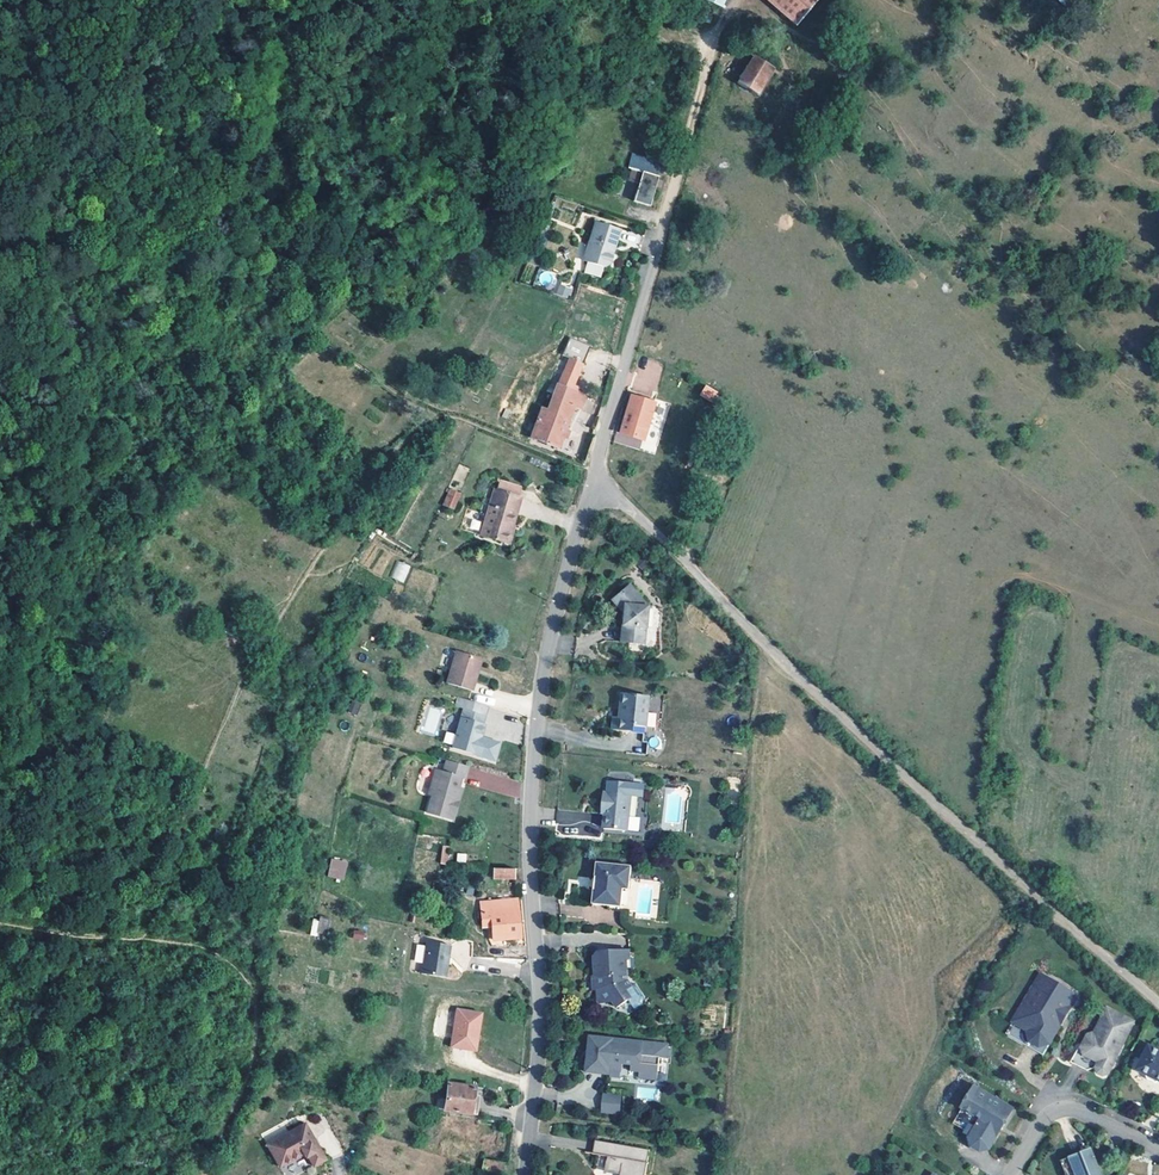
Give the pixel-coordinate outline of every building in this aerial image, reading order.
[(796,27),(819,0),(764,0),(796,27)] [(752,94),(757,86),(766,74),(772,69),(752,54),(733,80),(738,84),(752,94)] [(657,157),(632,150),(628,163),(638,167),(629,197),(644,201),(650,181),(652,173),(657,157)] [(659,175),(652,173),(650,181),(656,183),(659,175)] [(609,264),(620,231),(595,224),(584,259),(605,266),(609,264)] [(571,289),(560,285),(557,293),(568,298),(571,289)] [(556,341),(564,344),(545,397),(542,396),(531,427),(556,436),(558,430),(561,421),(569,397),(574,398),(580,382),(571,378),(573,372),(568,371),(576,349),(577,349),(584,331),(562,323),(556,341)] [(652,386),(629,380),(616,428),(639,435),(652,386)] [(699,395),(714,403),(720,392),(705,384),(699,395)] [(523,472),(502,465),(499,473),(497,473),(482,520),(505,528),(511,509),(514,510),(522,482),(520,482),(523,472)] [(461,476),(452,473),(444,491),(453,495),(461,476)] [(514,510),(511,509),(505,528),(510,530),(516,511),(514,510)] [(665,564),(659,557),(653,564),(659,570),(665,564)] [(396,561),(391,579),(405,583),(410,565),(396,561)] [(650,597),(629,577),(611,593),(622,606),(619,635),(644,637),(650,597)] [(482,644),(456,636),(446,668),(472,676),(482,644)] [(453,736),(494,748),(499,730),(487,727),(485,731),(480,730),(481,725),(485,711),(483,711),(489,692),(459,684),(456,693),(464,695),(453,736)] [(647,690),(620,687),(617,710),(612,710),(611,722),(630,724),(631,718),(645,719),(647,690)] [(347,712),(356,715),(360,702),(352,699),(347,712)] [(429,804),(455,811),(461,791),(457,790),(460,776),(462,768),(466,768),(470,756),(448,750),(444,762),(437,760),(430,785),(433,786),(429,804)] [(630,789),(603,787),(602,800),(605,800),(604,808),(603,823),(627,825),(630,789)] [(556,825),(594,825),(594,822),(601,822),(601,812),(556,812),(556,825)] [(452,827),(445,826),(442,844),(450,845),(452,827)] [(451,862),(451,846),(441,847),(441,863),(451,862)] [(517,857),(497,857),(496,867),(517,868),(517,857)] [(632,860),(597,857),(593,898),(610,900),(622,901),(624,882),(630,883),(632,860)] [(344,880),(347,860),(330,858),(327,877),(344,880)] [(482,921),(494,935),(511,935),(511,928),(494,929),(492,891),(499,891),(498,889),(482,890),(482,921)] [(522,927),(520,890),(499,891),(492,891),(494,929),(511,928),(522,927)] [(326,935),(327,918),(312,917),(311,934),(326,935)] [(364,939),(364,930),(352,931),(353,940),(364,939)] [(447,935),(422,931),(417,962),(442,966),(447,935)] [(630,953),(629,945),(598,946),(595,951),(595,970),(593,970),(593,977),(598,980),(598,986),(598,996),(600,999),(614,999),(618,1004),(632,994),(627,985),(631,983),(626,977),(626,962),(626,953),(630,953)] [(1045,961),(1010,1022),(1049,1045),(1084,984),(1045,961)] [(476,1043),(484,1005),(459,999),(451,1038),(476,1043)] [(1136,1018),(1108,1005),(1105,1011),(1107,1016),(1102,1017),(1096,1031),(1089,1037),(1082,1050),(1103,1060),(1102,1065),(1101,1066),(1102,1070),(1105,1071),(1110,1071),(1136,1018)] [(664,1039),(587,1032),(587,1040),(591,1043),(590,1050),(586,1052),(584,1068),(607,1070),(607,1066),(608,1059),(620,1060),(630,1061),(629,1067),(637,1068),(636,1074),(654,1075),(656,1053),(663,1054),(664,1039)] [(389,1069),(392,1050),(382,1048),(379,1067),(389,1069)] [(1082,1050),(1080,1049),(1071,1069),(1087,1077),(1096,1074),(1101,1066),(1102,1065),(1103,1060),(1082,1050)] [(1144,1050),(1133,1077),(1142,1081),(1143,1084),(1143,1085),(1152,1089),(1156,1088),(1158,1089),(1158,1059),(1157,1058),(1158,1056),(1144,1050)] [(620,1060),(608,1059),(607,1066),(619,1067),(620,1060)] [(475,1078),(448,1074),(446,1088),(444,1101),(471,1105),(475,1078)] [(479,1079),(475,1078),(471,1105),(475,1105),(479,1079)] [(1013,1106),(974,1084),(962,1105),(981,1115),(979,1119),(978,1118),(974,1123),(976,1124),(972,1131),(970,1133),(972,1143),(981,1148),(984,1149),(985,1147),(990,1146),(1013,1106)] [(446,1088),(436,1086),(434,1099),(444,1101),(446,1088)] [(619,1092),(601,1090),(599,1108),(617,1109),(619,1092)] [(981,1115),(962,1105),(953,1120),(972,1131),(976,1124),(974,1123),(978,1118),(979,1119),(981,1115)] [(325,1154),(300,1120),(285,1131),(289,1136),(282,1141),(278,1136),(264,1146),(280,1167),(302,1151),(304,1155),(306,1153),(313,1163),(325,1154)] [(289,1136),(285,1131),(278,1136),(282,1141),(289,1136)] [(592,1136),(591,1148),(606,1151),(603,1167),(618,1169),(617,1174),(642,1174),(647,1146),(592,1136)] [(1092,1148),(1069,1155),(1076,1174),(1101,1174),(1092,1148)] [(483,1163),(504,1166),(505,1154),(484,1151),(483,1163)] [(1069,1155),(1061,1158),(1067,1174),(1076,1174),(1069,1155)]
